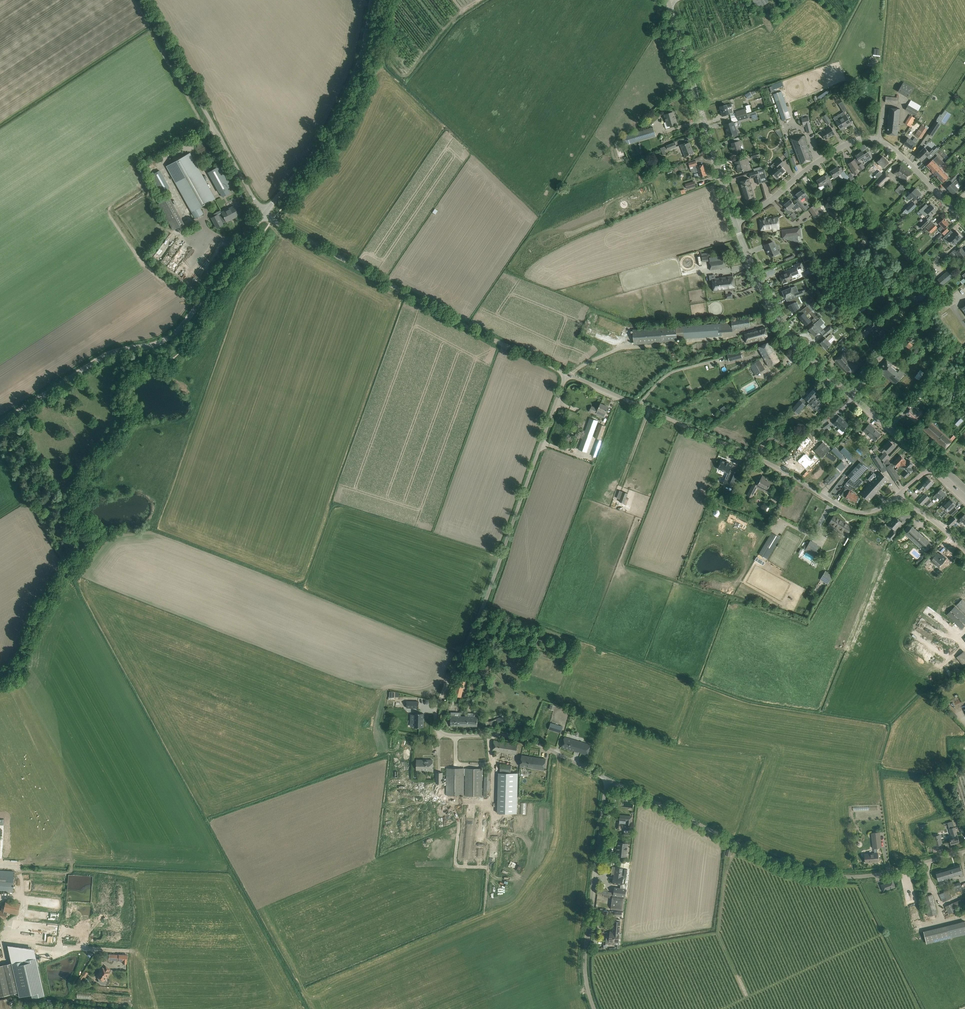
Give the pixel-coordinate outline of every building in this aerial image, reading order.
[(758,9),(772,0),(771,0),(753,0),(758,9)] [(782,81),(771,85),(773,90),(784,86),(782,81)] [(903,82),(898,92),(908,98),(913,88),(914,88),(912,87),(903,82)] [(828,90),(817,97),(819,100),(830,93),(828,90)] [(782,92),(773,95),(783,120),(791,117),(782,92)] [(896,98),(886,96),(885,102),(897,104),(898,98),(899,98),(899,95),(897,95),(896,98)] [(911,100),(905,110),(911,113),(915,116),(918,110),(921,106),(911,100)] [(844,112),(847,110),(842,102),(839,104),(844,112)] [(725,116),(725,115),(729,114),(733,113),(731,104),(726,105),(720,107),(722,113),(721,113),(722,116),(725,116)] [(745,108),(736,111),(737,116),(747,114),(747,113),(751,111),(749,104),(745,105),(746,109),(745,108)] [(900,109),(889,108),(887,134),(897,135),(900,109)] [(670,127),(669,126),(676,123),(673,112),(665,114),(665,115),(664,116),(664,118),(666,118),(667,122),(664,123),(666,129),(670,127)] [(827,124),(831,122),(826,114),(822,116),(827,124)] [(847,126),(851,124),(845,115),(842,117),(836,121),(841,130),(841,129),(847,125),(847,126)] [(910,115),(905,123),(911,127),(916,119),(910,115)] [(807,133),(812,132),(808,117),(801,119),(803,126),(806,125),(807,133)] [(936,121),(928,134),(932,136),(940,124),(936,121)] [(735,129),(733,122),(725,125),(728,136),(733,134),(733,136),(738,135),(736,129),(735,129)] [(921,139),(928,129),(922,125),(915,135),(921,139)] [(656,136),(653,127),(622,136),(624,145),(656,136)] [(830,127),(821,133),(826,139),(834,134),(830,127)] [(803,136),(797,138),(796,136),(791,138),(801,164),(812,159),(803,136)] [(912,141),(909,138),(904,144),(911,149),(918,140),(915,137),(912,141)] [(732,150),(733,154),(741,152),(739,145),(742,144),(740,141),(732,143),(733,149),(732,150)] [(675,142),(660,148),(663,155),(666,154),(665,150),(667,149),(668,150),(677,146),(675,142)] [(680,145),(685,156),(694,153),(690,142),(685,144),(685,143),(680,145)] [(938,148),(937,147),(934,150),(931,148),(928,151),(924,147),(918,153),(916,155),(922,161),(927,156),(929,159),(939,149),(939,148),(938,148)] [(856,157),(859,161),(863,159),(865,162),(871,158),(868,153),(865,155),(862,151),(859,153),(858,152),(854,155),(856,157)] [(202,214),(199,208),(214,199),(189,153),(167,166),(195,218),(202,214)] [(880,170),(883,168),(889,162),(883,156),(877,162),(881,165),(878,168),(880,170)] [(933,173),(944,162),(938,156),(934,160),(933,159),(926,166),(933,173)] [(773,168),(770,171),(773,175),(776,179),(785,171),(782,167),(785,164),(782,161),(780,158),(774,163),(771,166),(773,168)] [(750,169),(747,159),(737,162),(738,165),(737,165),(739,171),(742,170),(743,171),(750,169)] [(859,168),(858,166),(854,160),(848,164),(851,168),(855,175),(858,173),(856,169),(859,168)] [(696,161),(688,163),(690,167),(690,170),(691,170),(692,173),(695,172),(699,171),(700,177),(706,175),(703,164),(700,165),(698,166),(696,161)] [(947,182),(949,180),(950,178),(949,177),(943,171),(948,167),(944,162),(933,173),(942,183),(945,180),(947,182)] [(912,173),(901,165),(894,174),(906,182),(912,173)] [(219,166),(209,172),(222,197),(223,197),(223,196),(224,195),(222,196),(220,192),(227,189),(231,187),(230,185),(232,184),(230,180),(228,181),(219,166)] [(834,168),(829,171),(834,177),(840,173),(843,178),(847,175),(844,171),(841,172),(837,167),(834,169),(834,168)] [(764,169),(757,171),(759,177),(766,175),(764,169)] [(170,188),(160,170),(150,176),(160,193),(170,188)] [(757,184),(761,183),(759,177),(757,171),(749,173),(750,178),(756,176),(758,184),(757,184)] [(950,178),(949,180),(952,182),(954,180),(959,174),(956,172),(950,178)] [(821,176),(816,179),(821,186),(822,186),(824,185),(825,186),(826,187),(829,185),(830,186),(831,189),(832,189),(834,193),(838,191),(834,184),(833,184),(830,179),(828,181),(824,176),(822,177),(821,176)] [(875,183),(880,188),(886,182),(881,177),(875,183)] [(745,201),(755,198),(749,179),(739,181),(745,201)] [(956,180),(947,188),(953,194),(958,189),(955,186),(959,182),(956,180)] [(901,194),(905,189),(901,185),(896,189),(901,194)] [(918,191),(915,188),(905,199),(905,200),(906,201),(908,201),(910,199),(913,196),(916,199),(921,194),(921,193),(919,191),(918,191)] [(803,190),(796,195),(799,198),(800,200),(804,197),(807,201),(810,199),(806,194),(803,190)] [(185,224),(172,197),(160,203),(173,230),(185,224)] [(784,204),(784,205),(786,207),(788,210),(789,210),(792,207),(795,210),(800,206),(797,202),(794,205),(793,203),(790,200),(787,202),(786,202),(784,204)] [(913,202),(906,208),(905,210),(909,213),(910,212),(916,206),(913,202)] [(923,214),(925,216),(928,214),(930,216),(936,210),(932,205),(931,203),(928,206),(926,204),(919,211),(922,214),(923,214)] [(817,204),(810,209),(815,216),(822,211),(817,204)] [(222,214),(218,216),(217,215),(211,218),(217,228),(223,225),(222,223),(226,221),(226,222),(238,215),(233,206),(221,212),(222,214)] [(760,220),(761,230),(772,229),(772,230),(779,229),(778,217),(760,220)] [(940,218),(937,221),(939,223),(941,226),(938,229),(942,233),(944,235),(949,231),(947,228),(946,227),(949,224),(944,218),(942,220),(940,218)] [(919,226),(922,229),(929,222),(926,219),(919,226)] [(937,227),(934,224),(927,230),(931,233),(937,227)] [(782,230),(783,239),(798,243),(796,228),(782,230)] [(948,243),(950,241),(953,245),(962,237),(956,231),(953,233),(951,231),(943,238),(948,243)] [(774,246),(773,242),(765,245),(767,250),(770,257),(778,253),(775,245),(774,246)] [(953,250),(961,260),(964,257),(964,253),(960,246),(953,250)] [(161,260),(165,253),(162,250),(157,258),(161,260)] [(710,261),(709,261),(710,269),(726,267),(725,259),(722,259),(721,255),(709,257),(710,261)] [(783,274),(780,276),(783,283),(787,281),(793,279),(792,276),(798,273),(797,269),(797,270),(796,268),(789,270),(785,272),(785,274),(783,274)] [(948,271),(937,280),(942,285),(952,277),(948,271)] [(715,275),(709,276),(710,281),(712,280),(714,292),(727,290),(735,289),(733,276),(728,276),(715,278),(715,275)] [(782,291),(784,294),(783,296),(784,298),(785,298),(794,295),(793,291),(794,290),(792,287),(791,288),(791,287),(782,291)] [(791,304),(788,305),(792,312),(800,308),(798,305),(802,303),(799,296),(796,297),(789,300),(791,304)] [(812,311),(807,305),(800,311),(802,314),(799,317),(805,325),(811,321),(806,315),(812,311)] [(857,311),(859,314),(866,309),(864,306),(857,311)] [(731,321),(731,323),(733,329),(750,326),(749,318),(731,321)] [(813,326),(809,329),(809,330),(810,329),(811,332),(814,336),(815,335),(816,336),(818,335),(817,333),(820,331),(823,329),(820,326),(824,323),(820,318),(819,319),(813,324),(814,325),(813,326)] [(869,333),(876,326),(873,322),(866,329),(865,329),(868,333),(869,332),(869,333)] [(721,324),(721,332),(733,331),(733,329),(731,323),(721,324)] [(665,327),(633,329),(634,345),(667,342),(665,327)] [(665,327),(667,342),(678,341),(677,339),(676,339),(676,327),(665,327)] [(759,340),(760,341),(768,338),(765,327),(760,328),(744,333),(747,343),(759,340)] [(831,330),(829,328),(822,334),(824,337),(831,330)] [(826,338),(820,343),(826,349),(831,344),(829,341),(833,338),(830,335),(826,338)] [(844,337),(838,343),(841,346),(847,341),(844,337)] [(768,354),(774,351),(769,342),(758,347),(763,357),(768,354)] [(742,358),(740,351),(728,355),(729,361),(742,358)] [(763,357),(769,367),(780,361),(774,351),(768,354),(763,357)] [(850,369),(853,373),(859,367),(844,352),(835,360),(846,373),(850,369)] [(755,375),(761,371),(759,367),(762,365),(759,360),(750,365),(755,375)] [(891,364),(887,360),(878,370),(895,384),(903,374),(899,371),(898,372),(890,365),(891,364)] [(807,400),(810,402),(807,405),(812,410),(814,408),(818,411),(820,408),(820,409),(821,407),(823,404),(817,399),(822,393),(816,388),(818,387),(814,384),(808,391),(792,409),(797,413),(805,405),(804,404),(807,400)] [(917,394),(911,402),(914,405),(921,398),(917,394)] [(595,408),(593,413),(604,417),(605,413),(606,411),(608,407),(600,403),(598,410),(595,408)] [(923,414),(913,405),(906,413),(915,422),(923,414)] [(842,419),(839,417),(834,423),(839,428),(837,430),(842,434),(844,432),(843,431),(848,425),(848,424),(848,425),(842,420),(842,419)] [(958,426),(963,421),(959,417),(953,422),(958,426)] [(590,418),(579,449),(584,451),(586,452),(598,421),(590,418)] [(815,429),(810,432),(813,436),(817,432),(818,431),(823,428),(824,430),(830,425),(828,421),(827,422),(822,426),(821,424),(815,429)] [(950,439),(930,421),(923,429),(945,449),(956,437),(954,435),(950,439)] [(600,424),(595,438),(600,439),(605,426),(600,424)] [(869,424),(866,427),(863,430),(875,441),(877,438),(878,438),(881,435),(874,429),(872,428),(873,427),(869,424)] [(763,438),(767,442),(776,433),(771,429),(763,438)] [(808,437),(797,447),(798,448),(801,445),(804,448),(812,441),(808,437)] [(886,449),(889,452),(895,446),(890,441),(880,451),(883,453),(886,449)] [(880,458),(884,461),(889,456),(885,452),(880,458)] [(804,454),(798,461),(801,464),(806,469),(809,465),(811,467),(818,459),(814,455),(811,459),(806,454),(805,455),(804,454)] [(893,467),(895,465),(898,467),(900,465),(905,460),(900,455),(893,463),(891,464),(886,467),(889,473),(895,470),(893,467)] [(877,456),(873,458),(879,468),(884,466),(877,456)] [(721,460),(717,469),(718,469),(727,473),(724,480),(724,479),(722,485),(731,488),(737,473),(732,470),(732,471),(730,470),(732,465),(728,463),(729,463),(725,461),(725,462),(721,461),(721,460)] [(907,462),(905,460),(900,465),(907,471),(903,475),(906,478),(910,474),(909,473),(913,470),(912,469),(914,467),(912,466),(913,464),(909,460),(907,462)] [(848,475),(855,482),(868,468),(861,462),(854,469),(848,475)] [(895,470),(889,473),(895,481),(900,478),(895,470)] [(874,473),(868,479),(872,482),(871,483),(879,490),(888,479),(885,476),(880,472),(877,476),(874,473)] [(760,480),(758,485),(767,490),(768,488),(771,483),(765,480),(766,478),(762,476),(760,480)] [(850,479),(846,482),(849,484),(850,485),(853,487),(856,489),(863,481),(859,478),(855,483),(850,479)] [(918,489),(920,491),(925,486),(928,489),(934,483),(928,478),(922,484),(918,489)] [(842,489),(839,493),(842,495),(843,496),(846,492),(848,488),(850,485),(849,484),(846,482),(843,488),(842,489)] [(865,490),(861,493),(869,501),(879,490),(871,483),(865,490)] [(753,484),(747,495),(752,498),(757,488),(758,487),(757,486),(753,484)] [(943,492),(940,489),(936,494),(933,497),(935,499),(938,496),(941,499),(946,495),(945,494),(946,493),(944,492),(943,492)] [(858,497),(855,495),(855,494),(849,491),(846,497),(852,501),(852,500),(855,502),(858,497)] [(624,504),(628,493),(623,492),(619,502),(624,504)] [(918,501),(922,505),(929,498),(925,494),(918,501)] [(779,513),(785,500),(781,498),(776,509),(778,510),(778,511),(777,510),(776,512),(779,513)] [(946,501),(940,507),(941,509),(943,511),(944,510),(946,508),(949,511),(949,510),(950,511),(949,512),(952,515),(958,510),(955,507),(954,508),(953,507),(954,506),(955,504),(955,503),(954,501),(953,502),(950,499),(947,503),(946,501)] [(835,526),(847,534),(852,527),(834,516),(829,523),(830,523),(828,526),(833,529),(835,526)] [(887,525),(890,528),(891,526),(895,530),(902,523),(896,517),(892,521),(891,521),(887,525)] [(957,520),(954,517),(947,523),(950,527),(957,520)] [(920,546),(926,551),(932,545),(912,526),(912,527),(909,524),(906,528),(904,530),(907,533),(905,534),(919,547),(920,546)] [(888,537),(891,540),(896,534),(893,531),(888,537)] [(767,559),(780,537),(772,532),(759,554),(767,559)] [(817,551),(819,546),(811,541),(806,550),(817,557),(819,552),(817,551)] [(933,558),(931,560),(939,566),(943,562),(946,558),(941,554),(940,555),(937,553),(934,557),(933,558)] [(919,565),(927,557),(924,554),(922,556),(923,558),(920,560),(919,561),(916,563),(919,565)] [(924,561),(926,564),(932,557),(929,555),(924,561)] [(826,572),(822,579),(829,583),(833,576),(826,572)] [(964,614),(964,602),(962,599),(956,605),(964,614)] [(962,629),(964,626),(964,616),(955,606),(947,615),(962,629)] [(487,676),(491,666),(480,663),(476,673),(487,676)] [(458,680),(454,696),(461,697),(465,682),(458,680)] [(450,725),(460,726),(461,716),(461,713),(451,712),(451,716),(450,725)] [(423,727),(423,713),(415,713),(415,715),(411,715),(411,721),(415,721),(414,727),(423,727)] [(477,717),(461,716),(460,726),(477,726),(477,717)] [(563,727),(551,723),(549,729),(561,733),(563,727)] [(590,745),(564,737),(561,747),(578,752),(578,751),(581,752),(581,753),(587,755),(590,745)] [(518,744),(494,740),(493,751),(516,754),(518,744)] [(544,770),(546,759),(522,755),(520,766),(544,770)] [(416,760),(416,770),(425,770),(428,770),(427,771),(433,771),(433,765),(433,760),(425,760),(420,760),(416,760)] [(463,795),(464,773),(464,768),(447,768),(446,795),(463,795)] [(482,796),(482,773),(482,768),(466,768),(466,796),(482,796)] [(518,773),(499,773),(497,813),(516,813),(518,773)] [(631,824),(632,816),(620,815),(620,820),(627,821),(626,824),(631,824)] [(949,838),(949,840),(951,844),(959,842),(957,835),(955,827),(949,828),(951,837),(949,838)] [(872,833),(873,848),(881,847),(880,832),(872,833)] [(940,835),(932,837),(934,844),(935,846),(942,844),(942,842),(940,835)] [(616,855),(621,856),(626,856),(628,843),(618,842),(617,851),(616,850),(616,855)] [(865,854),(865,858),(865,863),(873,862),(873,861),(878,861),(878,856),(878,853),(865,854)] [(619,861),(618,868),(615,867),(613,884),(620,885),(620,888),(614,887),(614,893),(607,892),(608,890),(602,889),(603,884),(599,883),(599,889),(598,890),(597,891),(598,891),(598,893),(625,897),(627,884),(626,884),(628,869),(629,869),(630,862),(619,861)] [(962,874),(961,869),(960,865),(946,869),(949,878),(960,875),(961,877),(963,876),(962,874)] [(949,878),(946,869),(935,872),(938,881),(949,878)] [(12,892),(14,871),(0,870),(0,892),(12,892)] [(895,887),(893,880),(881,884),(883,891),(895,887)] [(625,897),(598,893),(604,894),(604,896),(611,898),(612,899),(611,909),(623,911),(625,898),(625,897)] [(949,895),(948,893),(940,897),(943,902),(952,898),(950,895),(949,895)] [(937,914),(932,894),(923,896),(927,916),(937,914)] [(964,904),(964,901),(964,898),(953,902),(956,908),(964,904)] [(18,910),(20,904),(6,900),(5,905),(3,905),(1,911),(0,910),(0,918),(2,919),(4,911),(17,914),(18,910)] [(957,910),(953,903),(945,906),(949,914),(957,910)] [(610,933),(619,934),(620,920),(614,919),(613,932),(610,932),(610,933)] [(617,945),(617,948),(620,947),(622,934),(619,934),(610,933),(609,937),(607,937),(607,944),(617,945)] [(109,954),(109,959),(113,960),(119,960),(119,961),(123,961),(123,963),(126,963),(127,956),(127,955),(119,954),(115,954),(109,954)] [(36,957),(11,963),(18,992),(19,997),(31,994),(32,998),(44,995),(36,957)] [(11,963),(0,966),(0,996),(18,992),(11,963)] [(106,980),(105,979),(111,970),(106,966),(104,969),(102,968),(96,976),(99,978),(98,979),(99,980),(98,981),(103,985),(104,985),(106,984),(107,983),(107,981),(106,980)] [(14,1008),(16,1008),(14,999),(9,1000),(8,998),(0,1000),(0,1008),(14,1008)]
